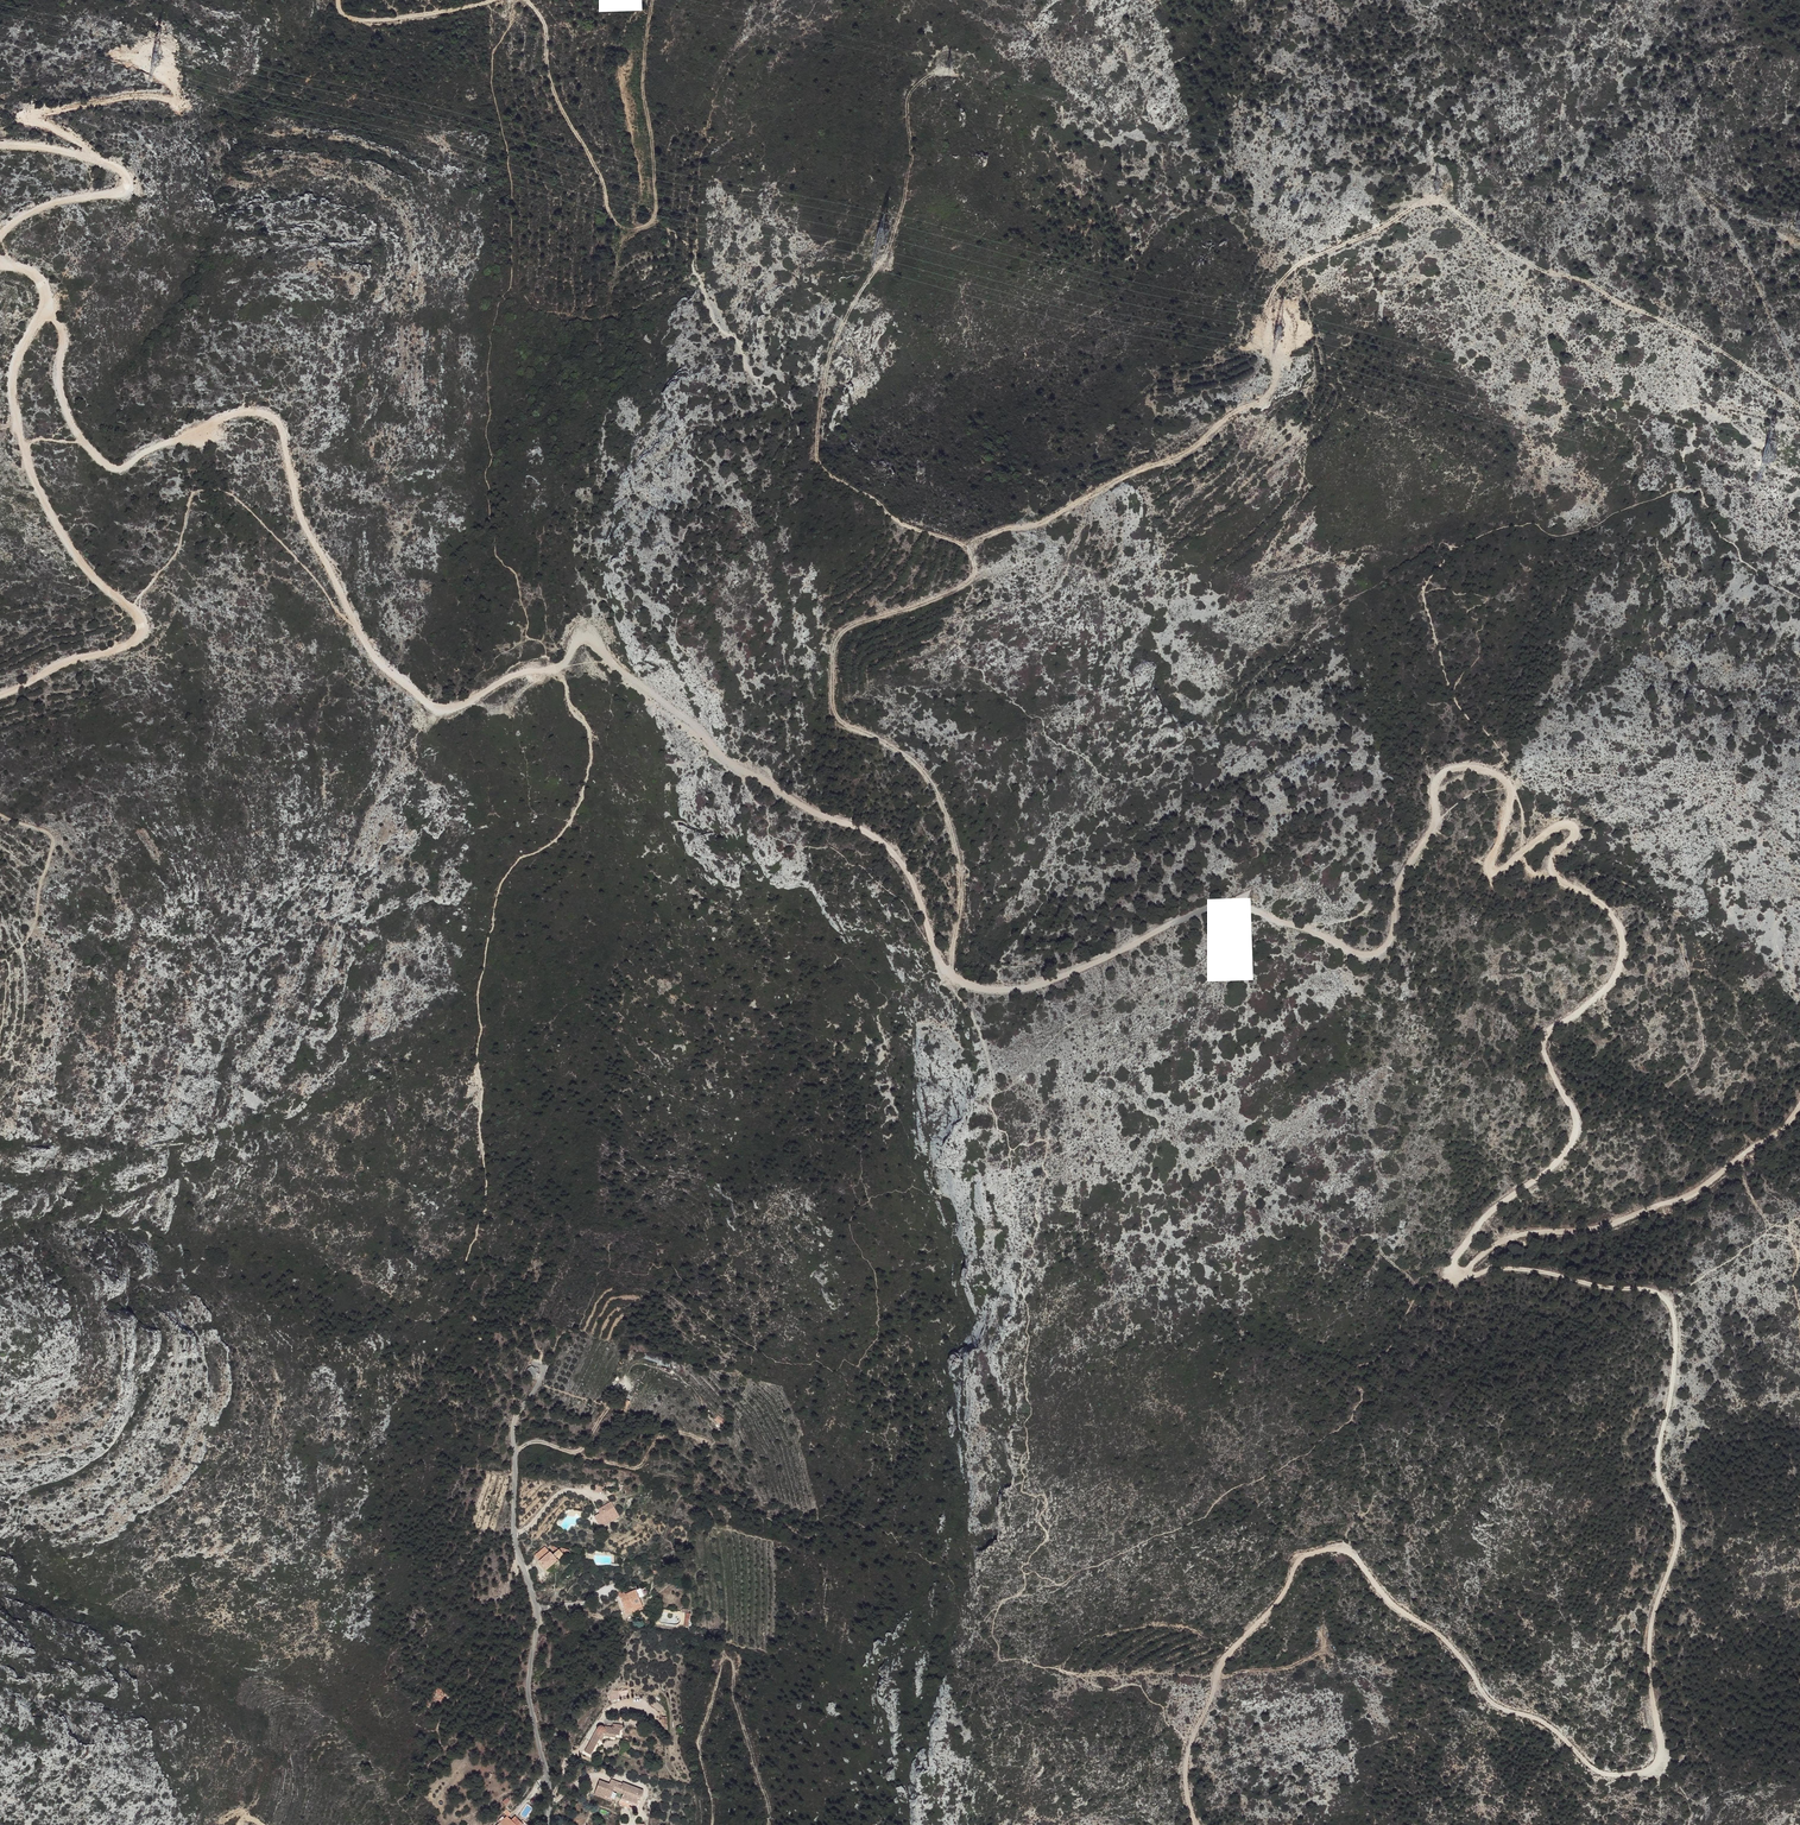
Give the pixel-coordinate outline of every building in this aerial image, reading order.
[(543,1376),(543,1375),(543,1374),(543,1373),(543,1372),(542,1371),(542,1370),(541,1370),(540,1369),(539,1369),(538,1369),(537,1369),(536,1369),(535,1370),(534,1370),(534,1371),(533,1372),(533,1373),(533,1374),(533,1375),(533,1376),(534,1377),(534,1378),(535,1378),(536,1379),(537,1379),(538,1379),(539,1379),(540,1379),(541,1378),(542,1378),(542,1377),(543,1376)] [(601,1396),(599,1403),(607,1406),(610,1401),(601,1396)] [(630,1402),(622,1398),(618,1405),(625,1409),(630,1402)] [(717,1416),(714,1422),(722,1426),(725,1420),(717,1416)] [(589,1516),(594,1520),(600,1526),(603,1528),(612,1515),(599,1504),(589,1516)] [(594,1520),(589,1526),(598,1533),(603,1528),(600,1526),(594,1520)] [(559,1550),(563,1557),(569,1554),(566,1547),(559,1550)] [(542,1552),(533,1562),(538,1567),(547,1557),(542,1552)] [(556,1553),(550,1560),(554,1563),(556,1560),(559,1562),(562,1558),(556,1553)] [(547,1557),(538,1567),(547,1574),(556,1565),(554,1563),(550,1560),(547,1557)] [(645,1587),(640,1590),(643,1596),(649,1594),(645,1587)] [(617,1597),(621,1610),(631,1606),(632,1609),(640,1606),(634,1588),(626,1591),(627,1595),(623,1595),(617,1597)] [(689,1614),(686,1628),(692,1629),(695,1614),(692,1614),(694,1609),(686,1608),(685,1613),(689,1614)] [(607,1693),(608,1701),(618,1698),(618,1691),(607,1693)] [(651,1704),(661,1713),(665,1709),(655,1700),(651,1704)] [(601,1724),(590,1748),(592,1750),(595,1751),(601,1739),(605,1728),(619,1728),(622,1727),(622,1719),(620,1719),(616,1720),(607,1720),(603,1722),(601,1724)] [(605,1728),(601,1739),(604,1741),(609,1732),(619,1732),(619,1728),(605,1728)] [(614,1778),(611,1786),(615,1787),(618,1789),(621,1782),(614,1778)] [(600,1782),(596,1792),(606,1797),(607,1794),(612,1796),(615,1787),(611,1786),(600,1782)] [(623,1796),(621,1801),(638,1808),(646,1791),(627,1783),(626,1784),(621,1782),(618,1789),(625,1791),(626,1791),(625,1796),(623,1796)] [(596,1792),(594,1796),(614,1804),(618,1794),(616,1792),(618,1789),(615,1787),(612,1796),(607,1794),(606,1797),(596,1792)] [(499,1808),(492,1817),(495,1820),(508,1811),(505,1809),(504,1812),(499,1808)] [(495,1820),(501,1823),(503,1824),(510,1824),(515,1815),(508,1811),(495,1820)]
